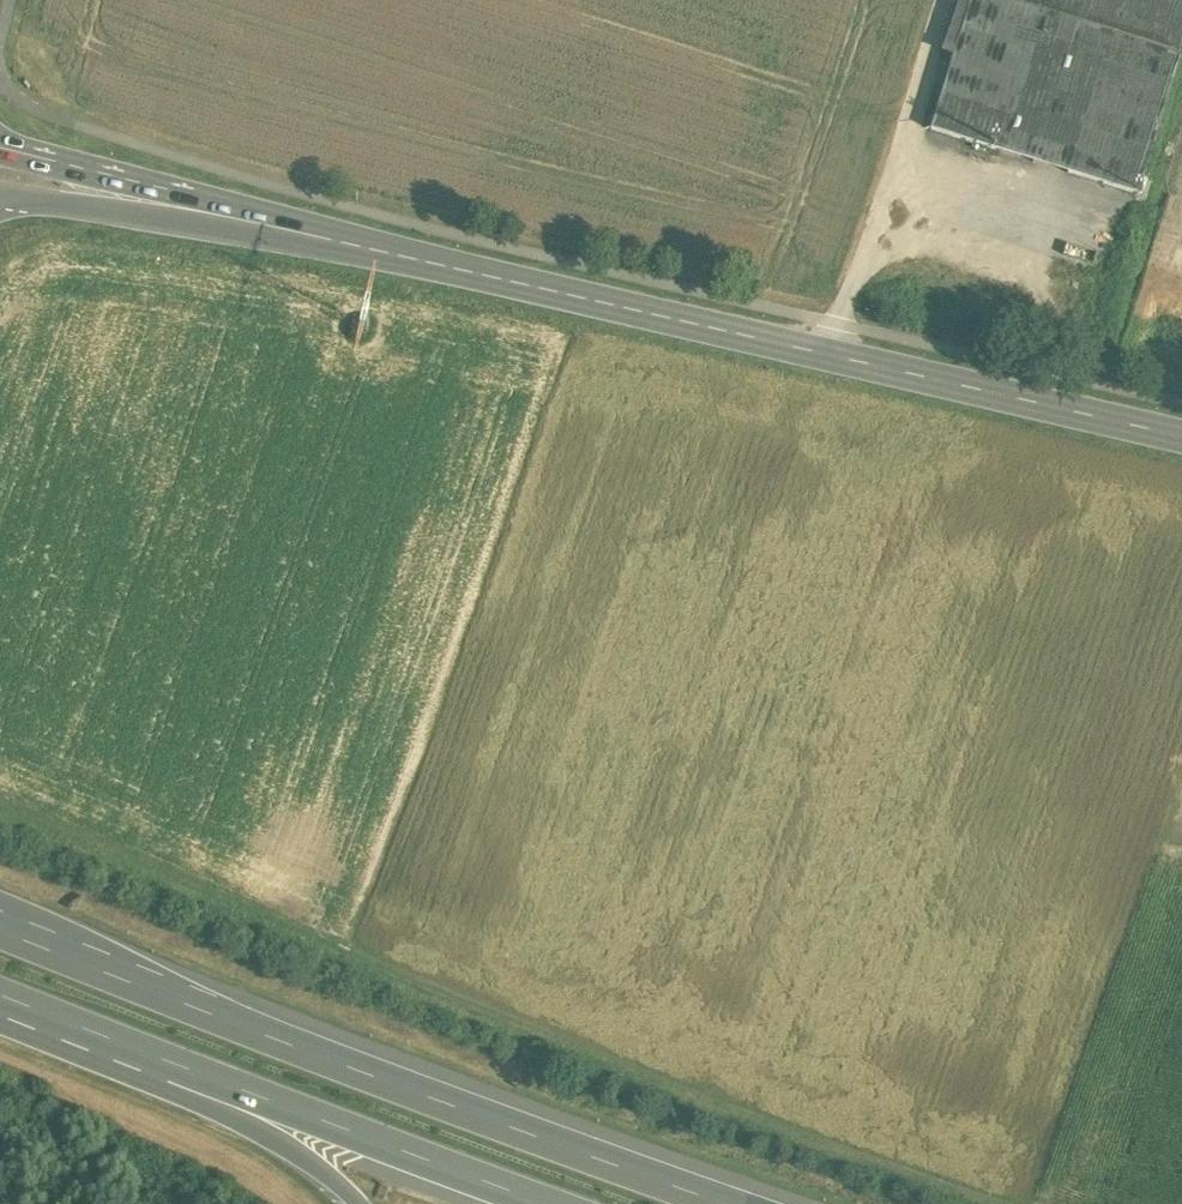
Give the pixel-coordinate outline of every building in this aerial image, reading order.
[(969,5),(954,51),(929,130),(1137,195),(1181,51),(1181,0),(970,0),(969,5)] [(959,1),(945,47),(954,51),(969,5),(959,1)]
